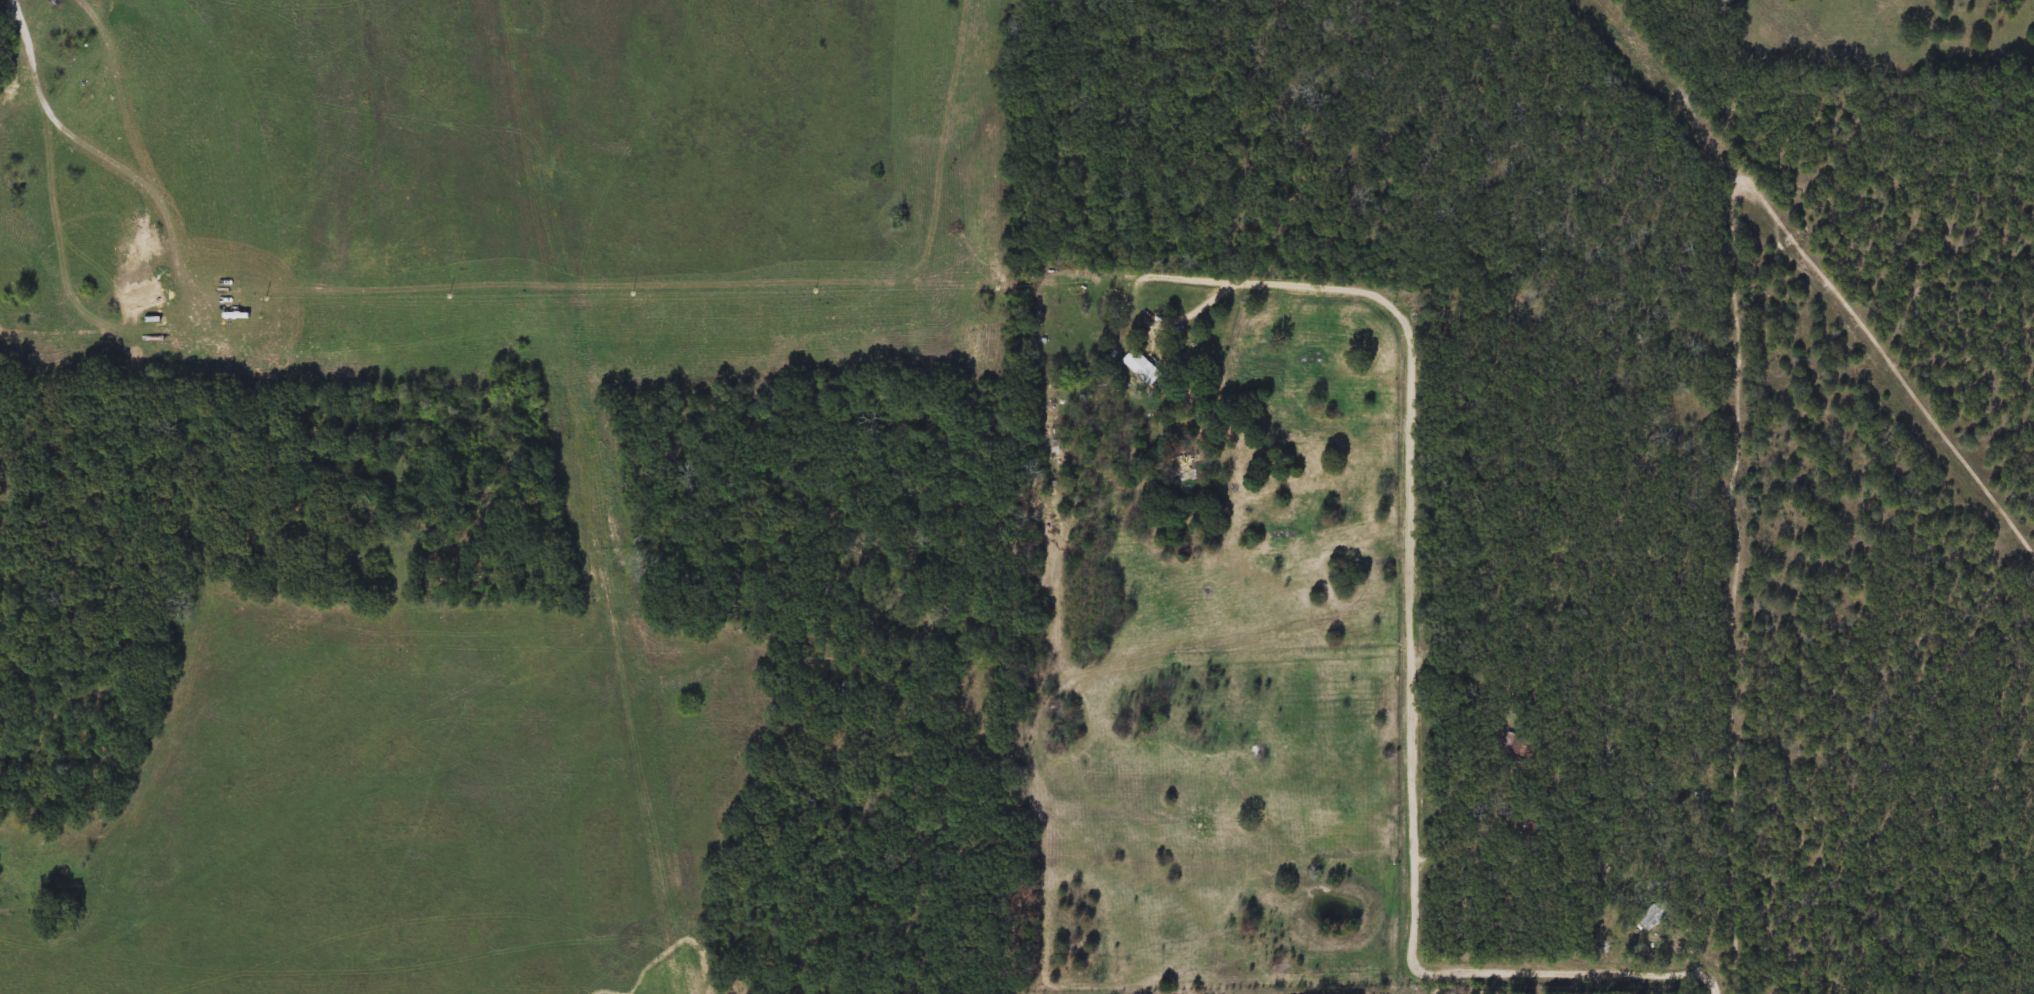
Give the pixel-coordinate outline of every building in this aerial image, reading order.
[(1123,360),(1136,347),(1162,374),(1149,387),(1123,360)] [(1177,456),(1194,455),(1196,477),(1179,478),(1177,456)] [(1511,751),(1512,736),(1523,736),(1522,752),(1511,751)] [(1518,847),(1524,822),(1542,826),(1536,851),(1518,847)] [(1649,931),(1636,917),(1661,895),(1673,909),(1649,931)]
